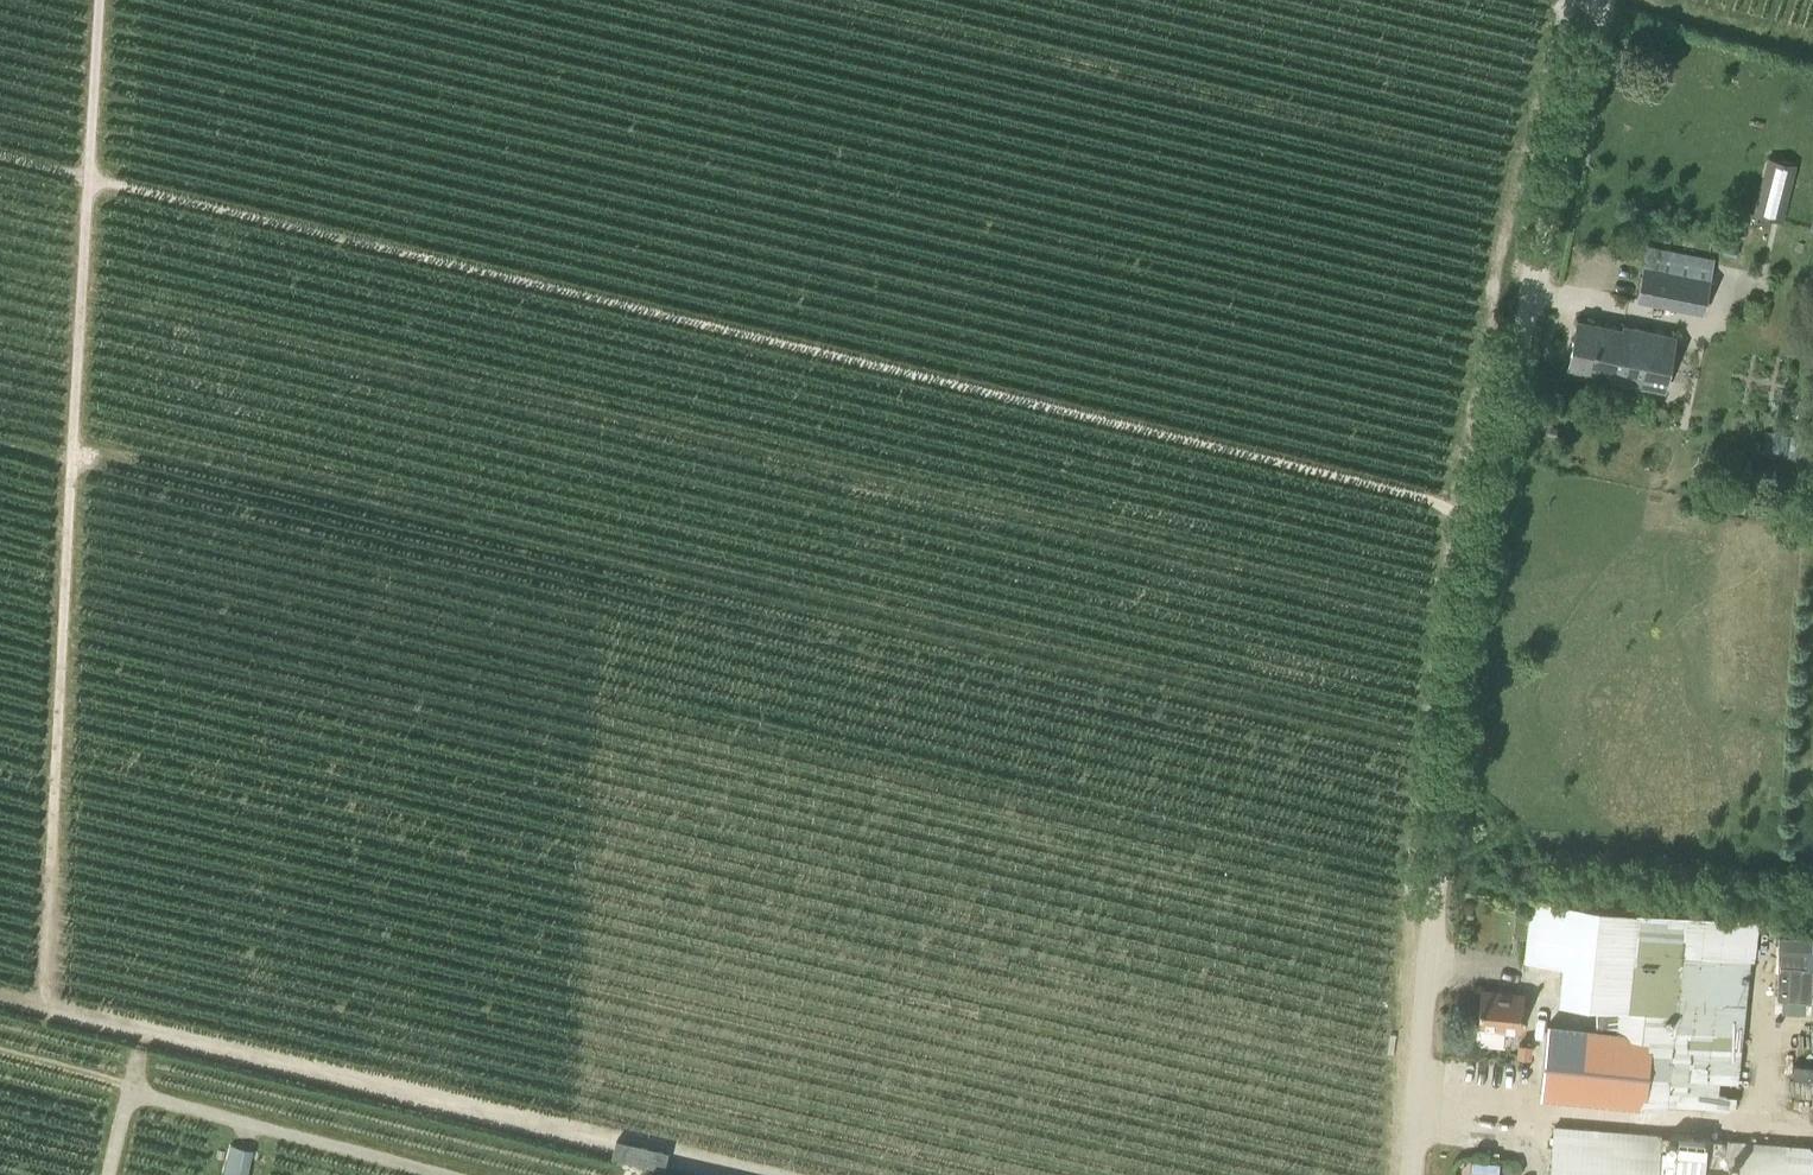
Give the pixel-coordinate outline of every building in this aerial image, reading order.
[(1784,222),(1798,164),(1767,157),(1753,214),(1784,222)] [(1704,314),(1714,259),(1648,246),(1637,300),(1704,314)] [(1664,390),(1675,337),(1622,326),(1622,329),(1576,320),(1567,367),(1612,376),(1611,379),(1664,390)] [(1800,439),(1765,431),(1761,450),(1796,458),(1800,439)] [(1542,1092),(1642,1102),(1643,1090),(1667,1092),(1666,1103),(1708,1107),(1709,1099),(1714,1100),(1716,1079),(1709,1079),(1714,1032),(1740,1028),(1752,917),(1532,896),(1525,955),(1562,959),(1560,980),(1565,980),(1563,1000),(1616,1005),(1613,1031),(1549,1024),(1542,1092)] [(1525,995),(1481,990),(1476,1042),(1505,1044),(1507,1030),(1521,1031),(1525,995)] [(1532,1044),(1519,1043),(1519,1053),(1518,1053),(1531,1055),(1532,1044)] [(1551,1174),(1812,1174),(1812,1141),(1732,1137),(1730,1164),(1711,1163),(1713,1133),(1554,1125),(1551,1174)] [(255,1150),(230,1144),(223,1174),(249,1174),(255,1150)] [(1505,1174),(1516,1174),(1520,1169),(1516,1161),(1507,1161),(1502,1168),(1505,1174)]
